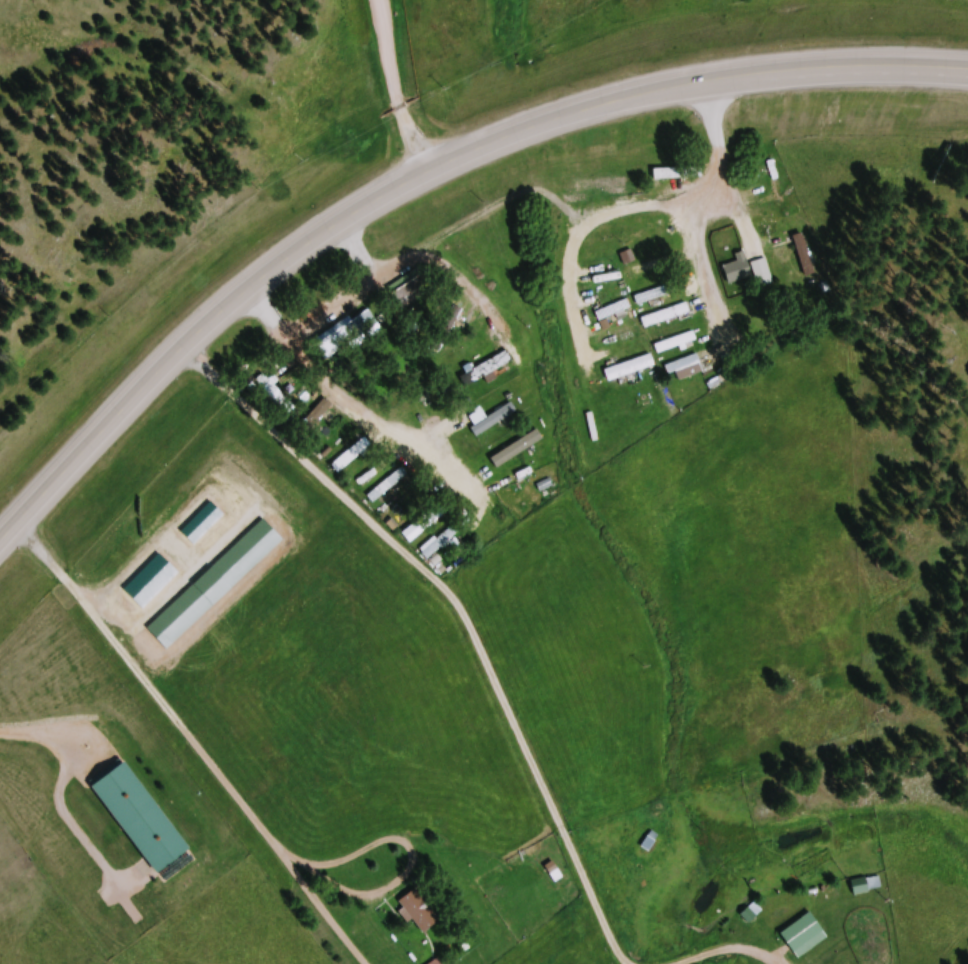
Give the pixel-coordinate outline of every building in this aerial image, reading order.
[(771,162),(780,207),(789,206),(781,161),(771,162)] [(658,171),(658,183),(691,182),(691,170),(658,171)] [(668,230),(668,221),(650,221),(650,230),(668,230)] [(741,263),(727,269),(734,287),(758,279),(748,254),(739,258),(741,263)] [(628,275),(632,285),(666,270),(662,260),(628,275)] [(435,274),(419,269),(415,281),(405,278),(399,298),(426,305),(435,274)] [(680,295),(677,286),(638,299),(640,307),(680,295)] [(604,323),(634,310),(630,301),(599,314),(604,323)] [(694,315),(690,305),(645,320),(649,331),(694,315)] [(340,367),(360,337),(340,324),(320,355),(340,367)] [(598,340),(601,350),(647,338),(644,328),(598,340)] [(609,372),(613,384),(660,369),(656,356),(609,372)] [(683,383),(708,374),(701,356),(668,368),(672,378),(680,376),(683,383)] [(505,369),(500,359),(464,377),(470,388),(505,369)] [(290,400),(267,379),(260,387),(283,408),(290,400)] [(319,432),(337,411),(327,403),(310,424),(319,432)] [(474,432),(481,441),(520,412),(513,403),(474,432)] [(335,466),(340,475),(356,466),(351,457),(335,466)] [(495,485),(501,496),(550,473),(545,461),(495,485)] [(184,534),(197,547),(228,516),(215,503),(184,534)] [(183,575),(165,556),(128,592),(146,610),(183,575)] [(130,833),(165,810),(133,763),(99,786),(130,833)] [(664,839),(656,834),(645,848),(652,854),(664,839)] [(886,888),(881,874),(853,884),(858,898),(886,888)] [(402,904),(427,935),(444,921),(419,890),(402,904)] [(767,913),(758,903),(744,916),(752,926),(767,913)] [(800,959),(832,940),(816,914),(785,933),(800,959)]
